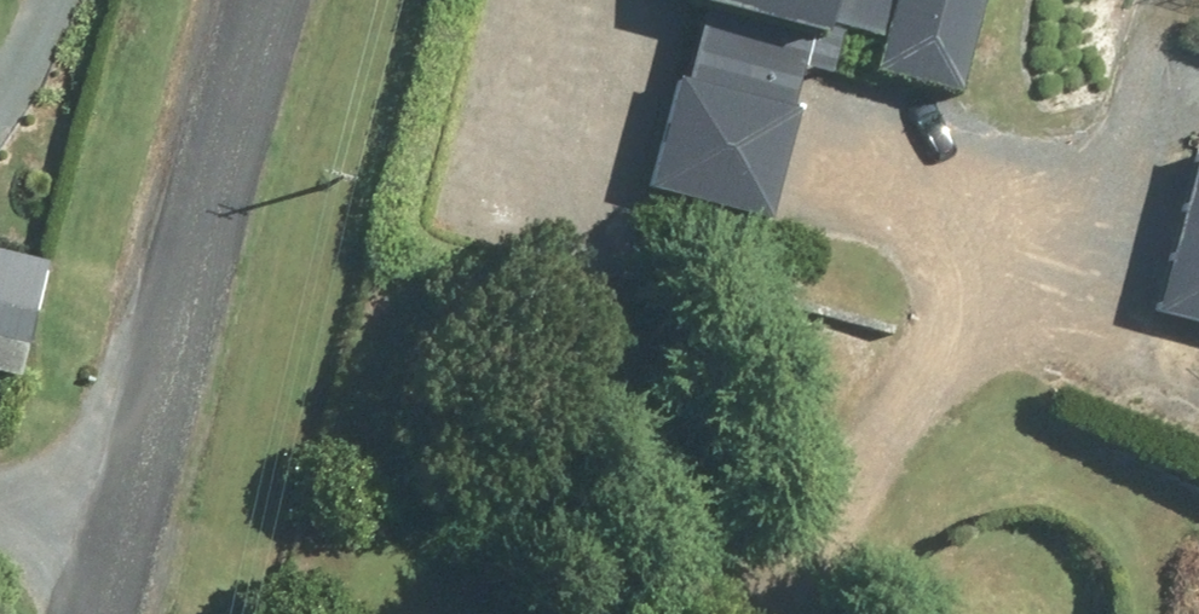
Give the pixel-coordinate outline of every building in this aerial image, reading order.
[(643,1),(687,10),(648,197),(755,220),(796,26),(875,43),(871,62),(947,78),(963,0),(644,0),(643,1)] [(1142,313),(1198,326),(1198,141),(1183,137),(1142,313)] [(0,247),(0,371),(17,374),(42,256),(0,247)]
